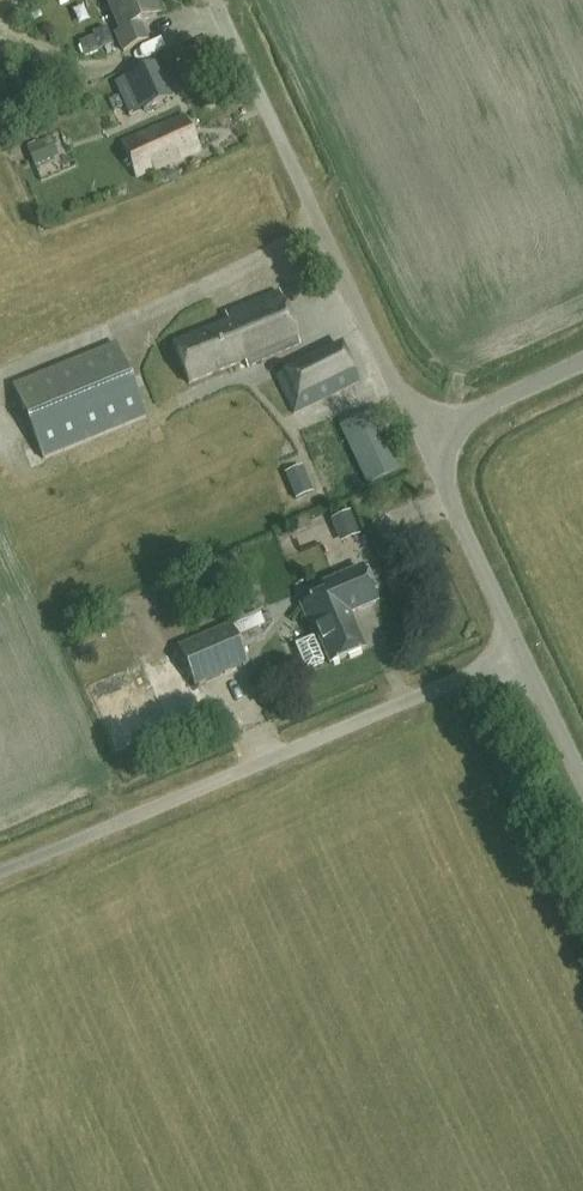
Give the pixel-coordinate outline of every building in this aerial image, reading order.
[(152,0),(106,0),(120,32),(115,34),(123,52),(148,41),(140,25),(159,16),(152,0)] [(171,98),(156,63),(113,82),(128,117),(171,98)] [(199,152),(184,116),(122,141),(136,178),(199,152)] [(300,347),(279,293),(224,315),(228,325),(173,347),(188,385),(244,363),(246,368),(300,347)] [(145,417),(115,343),(11,386),(42,460),(145,417)] [(359,384),(341,347),(276,378),(294,415),(359,384)] [(347,425),(340,411),(311,425),(344,496),(399,470),(373,413),(347,425)] [(376,604),(362,570),(323,587),(327,597),(301,608),(315,640),(318,639),(330,666),(364,652),(349,616),(376,604)] [(278,604),(299,593),(286,571),(266,582),(278,604)] [(230,618),(232,624),(178,647),(195,687),(247,664),(235,638),(260,627),(254,614),(244,619),(242,613),(230,618)]
